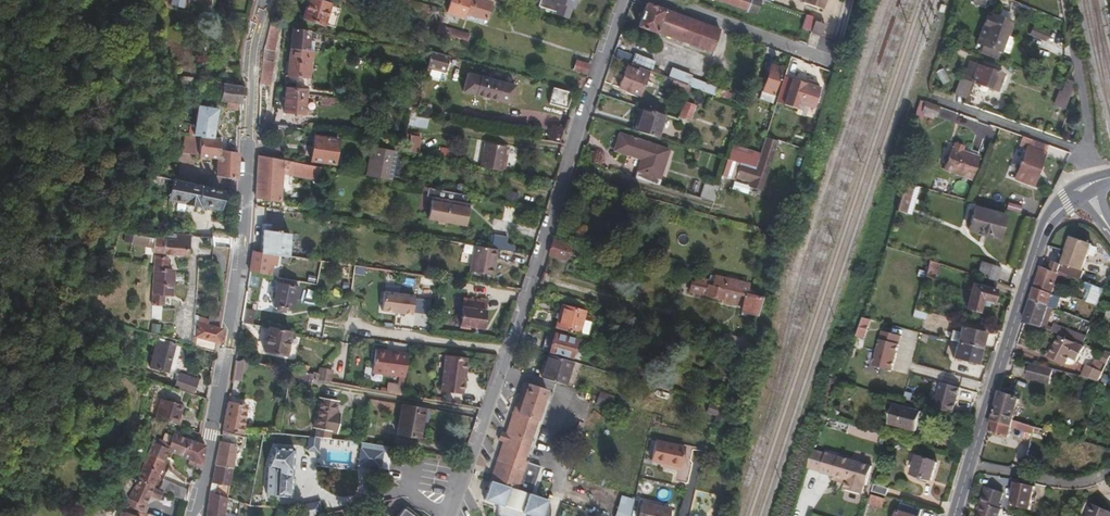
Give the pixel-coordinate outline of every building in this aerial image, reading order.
[(333,5),(316,0),(304,0),(299,17),(328,25),(333,5)] [(488,3),(481,0),(448,0),(444,11),(461,16),(462,12),(483,19),(488,3)] [(744,10),(748,0),(716,0),(744,10)] [(759,0),(748,0),(744,10),(754,13),(759,0)] [(827,0),(806,0),(804,4),(824,11),(827,0)] [(710,53),(718,30),(644,3),(636,28),(653,34),(654,32),(710,53)] [(854,19),(857,9),(851,7),(848,17),(854,19)] [(483,19),(462,12),(461,16),(480,22),(482,22),(483,19)] [(1005,35),(1010,22),(986,13),(975,43),(982,46),(979,52),(996,59),(999,51),(1005,35)] [(807,34),(812,19),(813,17),(803,14),(797,30),(807,34)] [(818,37),(823,23),(812,19),(807,34),(818,37)] [(445,33),(447,26),(436,23),(434,29),(445,33)] [(466,40),(468,33),(447,26),(445,33),(466,40)] [(1044,40),(1047,32),(1032,26),(1029,34),(1044,40)] [(214,39),(215,28),(207,27),(205,38),(214,39)] [(305,51),(308,31),(290,28),(287,48),(305,51)] [(1006,54),(1012,38),(1005,35),(999,51),(1006,54)] [(306,78),(308,63),(309,63),(310,52),(305,51),(287,48),(284,75),(306,78)] [(268,86),(274,51),(265,50),(257,84),(257,85),(268,86)] [(646,71),(651,59),(631,51),(627,63),(643,69),(646,71)] [(441,73),(446,56),(428,52),(424,69),(441,73)] [(348,64),(349,58),(334,56),(328,55),(328,59),(332,60),(332,62),(348,64)] [(585,64),(573,60),(570,68),(583,72),(585,64)] [(633,94),(643,69),(627,63),(622,61),(612,86),(633,94)] [(771,95),(780,67),(769,63),(760,91),(771,95)] [(996,91),(1002,74),(977,64),(970,80),(996,91)] [(691,75),(670,66),(665,78),(686,86),(689,78),(691,75)] [(505,79),(459,67),(454,86),(500,98),(505,79)] [(662,72),(650,67),(648,71),(660,76),(662,72)] [(717,89),(689,78),(686,86),(714,97),(717,89)] [(803,86),(804,84),(803,83),(790,79),(781,105),(794,109),(796,103),(797,104),(799,99),(794,97),(797,85),(803,86)] [(1067,97),(1072,84),(1063,81),(1058,94),(1067,97)] [(242,103),(244,87),(219,82),(217,89),(220,90),(218,99),(238,102),(242,103)] [(812,108),(818,88),(812,86),(804,84),(803,86),(797,85),(794,97),(799,99),(797,104),(812,108)] [(303,113),(303,104),(302,88),(282,87),(281,113),(303,113)] [(431,113),(434,102),(417,98),(417,99),(415,109),(431,113)] [(415,109),(417,99),(410,99),(407,108),(415,109)] [(687,118),(692,104),(683,100),(678,114),(687,118)] [(934,115),(937,107),(926,103),(924,112),(934,115)] [(211,138),(214,109),(195,106),(192,135),(200,136),(211,138)] [(653,136),(660,113),(638,106),(636,115),(638,115),(634,130),(653,136)] [(415,146),(418,130),(409,128),(406,145),(415,146)] [(667,148),(618,133),(613,150),(639,158),(634,177),(656,184),(667,148)] [(333,161),(336,137),(312,134),(309,158),(333,161)] [(503,163),(507,139),(485,135),(481,159),(503,163)] [(216,158),(217,149),(219,139),(211,138),(200,136),(197,155),(216,158)] [(766,172),(776,141),(763,137),(757,154),(753,167),(766,172)] [(233,149),(234,141),(223,139),(223,147),(233,149)] [(392,175),(397,146),(372,141),(367,171),(392,175)] [(753,167),(757,154),(729,145),(725,159),(753,167)] [(1037,168),(1043,151),(1027,145),(1021,162),(1037,168)] [(970,176),(977,154),(948,146),(942,168),(970,176)] [(236,166),(237,152),(217,149),(216,158),(215,176),(235,179),(236,166)] [(277,200),(280,165),(285,166),(286,159),(255,154),(253,196),(277,200)] [(321,177),(323,164),(286,159),(285,166),(284,171),(321,177)] [(1037,168),(1021,162),(1019,167),(1035,173),(1037,168)] [(757,187),(762,174),(742,168),(738,181),(757,187)] [(219,192),(200,188),(201,185),(176,180),(170,179),(166,200),(196,207),(196,204),(216,208),(219,192)] [(711,200),(715,185),(703,181),(698,196),(711,200)] [(903,212),(912,184),(903,182),(894,209),(903,212)] [(471,198),(437,192),(432,221),(466,227),(471,198)] [(1018,211),(1019,205),(1005,201),(1004,207),(1018,211)] [(287,255),(288,233),(267,230),(268,224),(261,223),(262,206),(253,204),(252,221),(259,223),(258,251),(272,253),(287,255)] [(997,238),(1003,214),(972,206),(966,230),(997,238)] [(293,217),(294,212),(272,208),(271,213),(293,217)] [(777,244),(780,234),(773,232),(770,242),(777,244)] [(186,257),(187,235),(175,234),(174,240),(161,239),(151,238),(129,234),(128,241),(150,246),(149,254),(186,257)] [(1081,269),(1089,243),(1069,236),(1060,262),(1060,263),(1082,271),(1082,270),(1081,269)] [(228,248),(229,238),(212,237),(211,246),(228,248)] [(561,259),(566,244),(551,240),(547,254),(561,259)] [(394,251),(395,243),(386,241),(385,250),(394,251)] [(488,275),(494,249),(472,245),(467,271),(488,275)] [(306,258),(307,250),(296,248),(296,252),(294,252),(293,256),(306,258)] [(268,275),(272,253),(258,251),(250,250),(247,271),(268,275)] [(171,284),(172,270),(165,269),(166,259),(153,258),(151,282),(171,284)] [(932,275),(936,262),(926,259),(920,281),(926,283),(929,275),(932,275)] [(1055,293),(1051,291),(1055,278),(1080,286),(1082,279),(1080,279),(1057,271),(1060,263),(1060,262),(1052,259),(1049,268),(1040,265),(1030,297),(1047,303),(1051,304),(1055,293)] [(995,281),(999,267),(979,261),(975,274),(980,276),(995,281)] [(1082,271),(1060,263),(1057,271),(1080,279),(1082,271)] [(990,300),(994,288),(993,288),(995,281),(980,276),(978,284),(972,282),(964,306),(976,310),(978,303),(981,304),(983,298),(990,300)] [(295,297),(297,285),(275,281),(271,305),(277,306),(276,309),(283,311),(284,307),(290,308),(292,297),(295,297)] [(170,295),(171,284),(151,282),(150,304),(162,305),(163,294),(170,295)] [(702,294),(704,286),(688,282),(686,290),(702,294)] [(760,297),(729,290),(729,291),(704,285),(704,286),(702,294),(718,298),(718,300),(729,302),(730,295),(741,298),(740,305),(738,311),(754,314),(760,297)] [(411,314),(413,294),(382,291),(380,310),(411,314)] [(1101,304),(1105,295),(1100,294),(1097,303),(1101,304)] [(740,305),(741,298),(730,295),(729,302),(740,305)] [(1039,327),(1047,303),(1030,297),(1022,322),(1039,327)] [(481,320),(484,302),(461,299),(457,324),(477,327),(478,320),(481,320)] [(581,321),(583,312),(561,305),(554,328),(576,335),(577,334),(581,321)] [(923,315),(925,308),(913,305),(911,312),(923,315)] [(249,323),(251,311),(241,309),(239,321),(249,323)] [(217,343),(219,328),(216,328),(218,317),(210,315),(210,317),(208,326),(201,325),(202,319),(196,318),(195,324),(191,323),(188,347),(212,354),(215,343),(217,343)] [(208,326),(210,317),(203,315),(202,319),(201,325),(208,326)] [(863,339),(870,317),(868,317),(862,315),(855,336),(863,339)] [(584,336),(588,323),(581,321),(577,334),(584,336)] [(725,331),(727,324),(720,321),(718,328),(725,331)] [(979,347),(983,331),(960,325),(958,330),(955,341),(979,347)] [(284,355),(289,330),(267,326),(262,351),(284,355)] [(1060,330),(1052,326),(1049,331),(1057,335),(1060,330)] [(955,341),(958,330),(951,327),(947,339),(955,341)] [(1081,340),(1067,334),(1067,333),(1060,330),(1057,335),(1079,344),(1081,340)] [(569,358),(574,339),(552,333),(547,351),(569,358)] [(903,339),(882,333),(873,367),(894,373),(903,339)] [(743,349),(747,338),(736,335),(735,337),(725,334),(722,343),(743,349)] [(1072,360),(1080,347),(1056,337),(1046,356),(1061,363),(1061,362),(1065,357),(1072,360)] [(163,373),(172,343),(155,338),(147,369),(163,373)] [(974,363),(979,347),(955,341),(951,357),(974,363)] [(403,377),(406,358),(389,357),(390,353),(373,351),(370,374),(403,377)] [(463,395),(467,357),(444,354),(440,392),(463,395)] [(563,385),(570,361),(546,354),(540,377),(563,385)] [(236,398),(242,360),(233,360),(226,397),(236,398)] [(1042,382),(1046,367),(1022,360),(1018,375),(1042,382)] [(1100,370),(1084,363),(1078,374),(1097,379),(1100,370)] [(940,381),(943,373),(928,368),(925,376),(940,381)] [(307,389),(310,373),(287,369),(285,385),(307,389)] [(328,383),(330,371),(317,369),(316,374),(314,380),(328,383)] [(195,394),(199,379),(179,373),(175,388),(195,394)] [(535,419),(545,391),(521,383),(512,411),(535,419)] [(960,387),(939,384),(934,413),(954,417),(960,387)] [(401,396),(402,387),(386,385),(384,393),(401,396)] [(1000,392),(991,418),(1009,423),(1010,420),(1018,397),(1015,396),(1016,391),(1007,388),(1005,393),(1000,392)] [(606,407),(609,401),(595,396),(592,403),(606,407)] [(334,432),(338,414),(333,413),(335,402),(317,398),(311,429),(314,429),(312,438),(327,438),(328,431),(334,432)] [(174,426),(181,406),(161,399),(154,419),(174,426)] [(239,433),(245,405),(225,403),(220,430),(239,433)] [(916,429),(921,410),(894,403),(889,422),(916,429)] [(416,440),(423,409),(400,405),(394,436),(416,440)] [(522,460),(535,419),(512,411),(484,496),(530,507),(547,511),(548,502),(546,501),(547,499),(530,493),(540,466),(522,460)] [(1005,436),(1009,423),(991,418),(987,430),(1005,436)] [(1033,426),(1010,420),(1009,423),(1031,430),(1033,426)] [(178,459),(185,439),(171,434),(165,449),(164,454),(178,459)] [(199,467),(204,446),(185,439),(178,459),(199,467)] [(681,446),(653,440),(649,459),(657,461),(677,465),(677,469),(675,475),(683,477),(687,458),(679,456),(681,446)] [(229,473),(234,445),(217,442),(212,470),(227,472),(229,473)] [(885,461),(890,443),(885,442),(880,459),(885,461)] [(358,465),(360,448),(323,443),(321,460),(358,465)] [(160,463),(164,454),(165,449),(152,444),(143,456),(160,463)] [(290,497),(292,448),(273,447),(265,469),(264,478),(267,478),(266,491),(273,491),(272,496),(290,497)] [(865,486),(870,466),(825,453),(819,472),(846,480),(844,489),(861,494),(863,485),(865,486)] [(929,478),(935,459),(915,453),(910,473),(929,478)] [(154,478),(160,463),(143,456),(134,481),(150,488),(154,478)] [(677,465),(657,461),(656,465),(677,469),(677,465)] [(385,479),(388,467),(367,462),(364,474),(385,479)] [(183,478),(185,470),(179,469),(177,474),(179,475),(183,478)] [(195,487),(198,473),(185,470),(183,478),(182,482),(195,487)] [(222,497),(227,472),(212,470),(208,492),(216,495),(222,497)] [(186,491),(154,478),(150,488),(183,501),(186,491)] [(143,506),(150,488),(134,481),(127,500),(143,506)] [(884,494),(887,485),(873,481),(871,489),(884,494)] [(1026,503),(1029,495),(1023,493),(1025,485),(1016,482),(1008,504),(1017,508),(1020,501),(1026,503)] [(976,510),(984,485),(982,484),(973,509),(976,510)] [(997,507),(994,506),(1000,490),(984,485),(976,510),(974,515),(994,515),(997,507)] [(1026,511),(1034,487),(1025,485),(1023,493),(1029,495),(1026,503),(1020,501),(1017,508),(1026,511)] [(214,508),(216,495),(208,492),(205,506),(214,508)] [(881,506),(884,497),(872,493),(869,502),(881,506)] [(530,507),(484,496),(482,500),(496,504),(497,515),(527,515),(530,507)] [(143,506),(127,500),(124,508),(141,512),(143,506)] [(317,501),(297,505),(299,515),(311,515),(320,514),(317,501)] [(1089,502),(1083,515),(1109,515),(1109,511),(1089,502)] [(637,515),(666,515),(668,509),(640,503),(637,515)] [(922,509),(901,503),(897,515),(920,515),(922,509)] [(632,507),(619,504),(616,515),(630,515),(632,507)] [(547,511),(530,507),(527,515),(546,515),(547,511)] [(147,514),(141,512),(124,508),(122,512),(131,515),(146,515),(147,514)] [(400,508),(394,515),(412,515),(400,508)]
